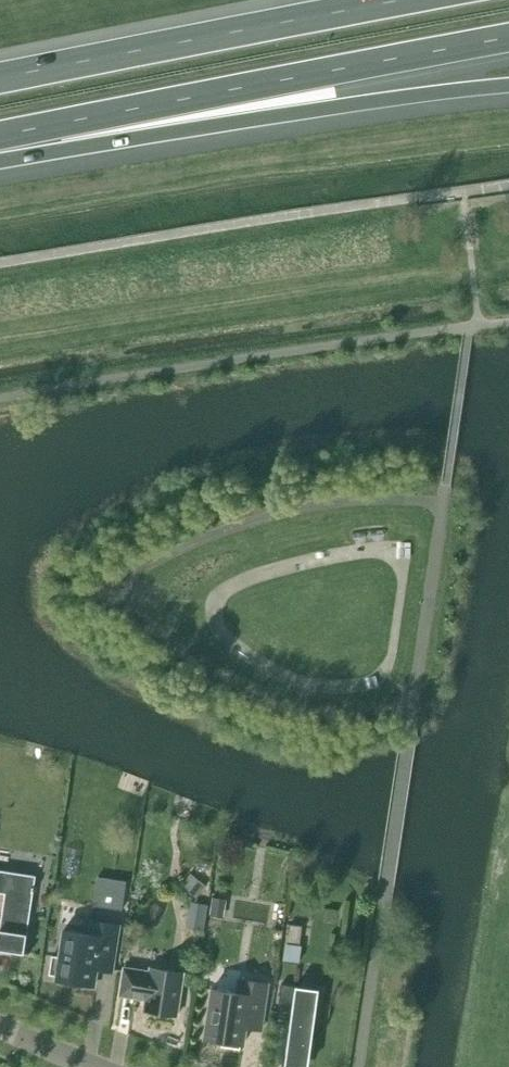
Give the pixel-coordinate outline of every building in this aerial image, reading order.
[(6,893),(0,929),(0,949),(25,952),(37,875),(0,869),(0,892),(6,893)] [(181,886),(197,898),(207,884),(192,872),(181,886)] [(97,877),(93,905),(123,909),(127,881),(97,877)] [(224,916),(228,898),(214,895),(211,913),(224,916)] [(92,920),(90,933),(65,929),(60,956),(53,956),(50,974),(58,975),(57,979),(96,985),(98,968),(113,971),(120,925),(92,920)] [(300,962),(303,944),(300,944),(303,925),(291,923),(288,942),(287,942),(283,960),(300,962)] [(147,997),(145,1010),(178,1015),(184,972),(151,967),(151,971),(125,967),(121,995),(140,998),(140,996),(147,997)] [(262,1029),(264,1018),(269,983),(240,979),(238,992),(213,988),(206,1037),(223,1040),(222,1045),(241,1048),(242,1043),(244,1043),(247,1027),(262,1029)] [(280,1004),(293,1005),(286,1065),(297,1066),(309,1066),(317,1009),(316,1009),(320,989),(282,984),(280,1004)]
